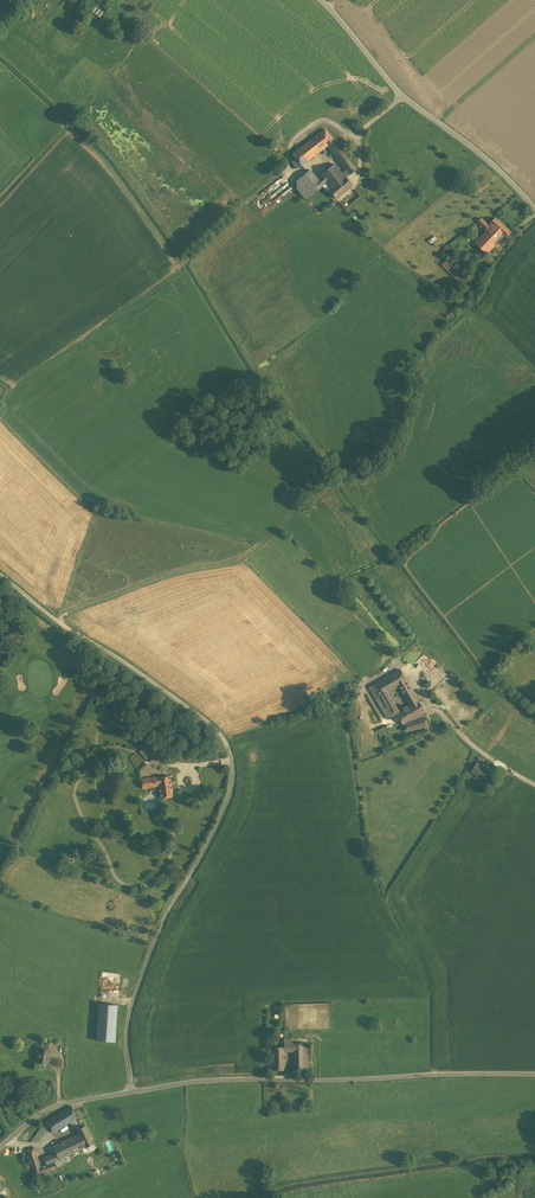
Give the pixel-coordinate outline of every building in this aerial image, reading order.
[(302,166),(328,146),(334,141),(325,129),(292,154),(302,166)] [(330,149),(337,144),(334,141),(328,146),(330,149)] [(348,172),(350,175),(357,170),(337,144),(330,149),(340,162),(339,163),(345,171),(346,172),(347,171),(348,172)] [(342,173),(335,164),(320,175),(321,177),(326,183),(331,188),(328,190),(335,198),(352,185),(346,178),(342,173)] [(312,184),(318,179),(310,170),(297,181),(297,189),(306,200),(317,190),(312,184)] [(326,183),(321,177),(318,179),(312,184),(317,190),(326,183)] [(270,205),(275,201),(270,196),(266,200),(270,205)] [(260,209),(265,206),(260,198),(255,201),(260,209)] [(478,222),(488,231),(499,242),(505,236),(507,237),(511,232),(496,218),(489,225),(482,218),(478,222)] [(499,242),(488,231),(476,243),(487,254),(499,242)] [(443,264),(461,281),(466,275),(448,258),(443,264)] [(375,684),(382,696),(389,692),(400,686),(408,681),(401,669),(375,684)] [(408,681),(400,686),(406,697),(414,692),(408,681)] [(388,718),(393,716),(382,696),(375,684),(370,687),(388,718)] [(382,696),(393,716),(398,714),(401,713),(389,692),(382,696)] [(414,692),(406,697),(409,702),(417,697),(414,692)] [(420,701),(417,697),(409,702),(412,706),(420,701)] [(404,724),(405,723),(424,712),(425,711),(420,701),(412,706),(401,713),(398,714),(404,724)] [(405,723),(426,717),(427,717),(424,712),(405,723)] [(426,717),(405,723),(407,728),(407,731),(429,726),(428,724),(426,717)] [(141,751),(148,758),(153,753),(146,746),(141,751)] [(490,770),(478,762),(472,771),(483,779),(486,776),(490,770)] [(170,776),(149,779),(150,786),(159,785),(161,798),(173,797),(170,776)] [(483,779),(481,782),(487,786),(492,780),(486,776),(483,779)] [(142,780),(143,787),(150,786),(149,779),(142,780)] [(97,1040),(115,1042),(117,1005),(99,1003),(97,1040)] [(42,1041),(41,1048),(49,1049),(50,1042),(42,1041)] [(284,1046),(285,1050),(294,1050),(294,1042),(292,1042),(284,1043),(285,1046),(284,1046)] [(303,1042),(294,1042),(294,1050),(294,1069),(304,1068),(303,1042)] [(272,1047),(272,1055),(285,1054),(285,1050),(284,1046),(272,1047)] [(37,1062),(48,1064),(51,1050),(49,1049),(41,1048),(40,1048),(39,1052),(38,1052),(37,1057),(38,1058),(37,1062)] [(272,1055),(273,1069),(285,1069),(285,1054),(272,1055)] [(71,1122),(77,1118),(71,1106),(46,1121),(49,1126),(53,1133),(71,1122)] [(77,1118),(71,1122),(76,1130),(78,1129),(79,1129),(82,1127),(77,1118)] [(32,1141),(32,1142),(39,1141),(49,1126),(46,1121),(45,1122),(32,1141)] [(88,1146),(93,1144),(93,1143),(85,1126),(84,1126),(82,1127),(79,1129),(78,1129),(80,1133),(86,1146),(86,1147),(87,1147),(88,1146)] [(81,1150),(86,1147),(86,1146),(80,1133),(72,1137),(76,1144),(78,1143),(81,1150)] [(62,1158),(81,1150),(78,1143),(76,1144),(72,1137),(53,1146),(56,1153),(44,1157),(46,1162),(44,1163),(45,1165),(41,1166),(34,1147),(26,1150),(35,1176),(57,1168),(57,1167),(59,1166),(65,1164),(62,1158)]
